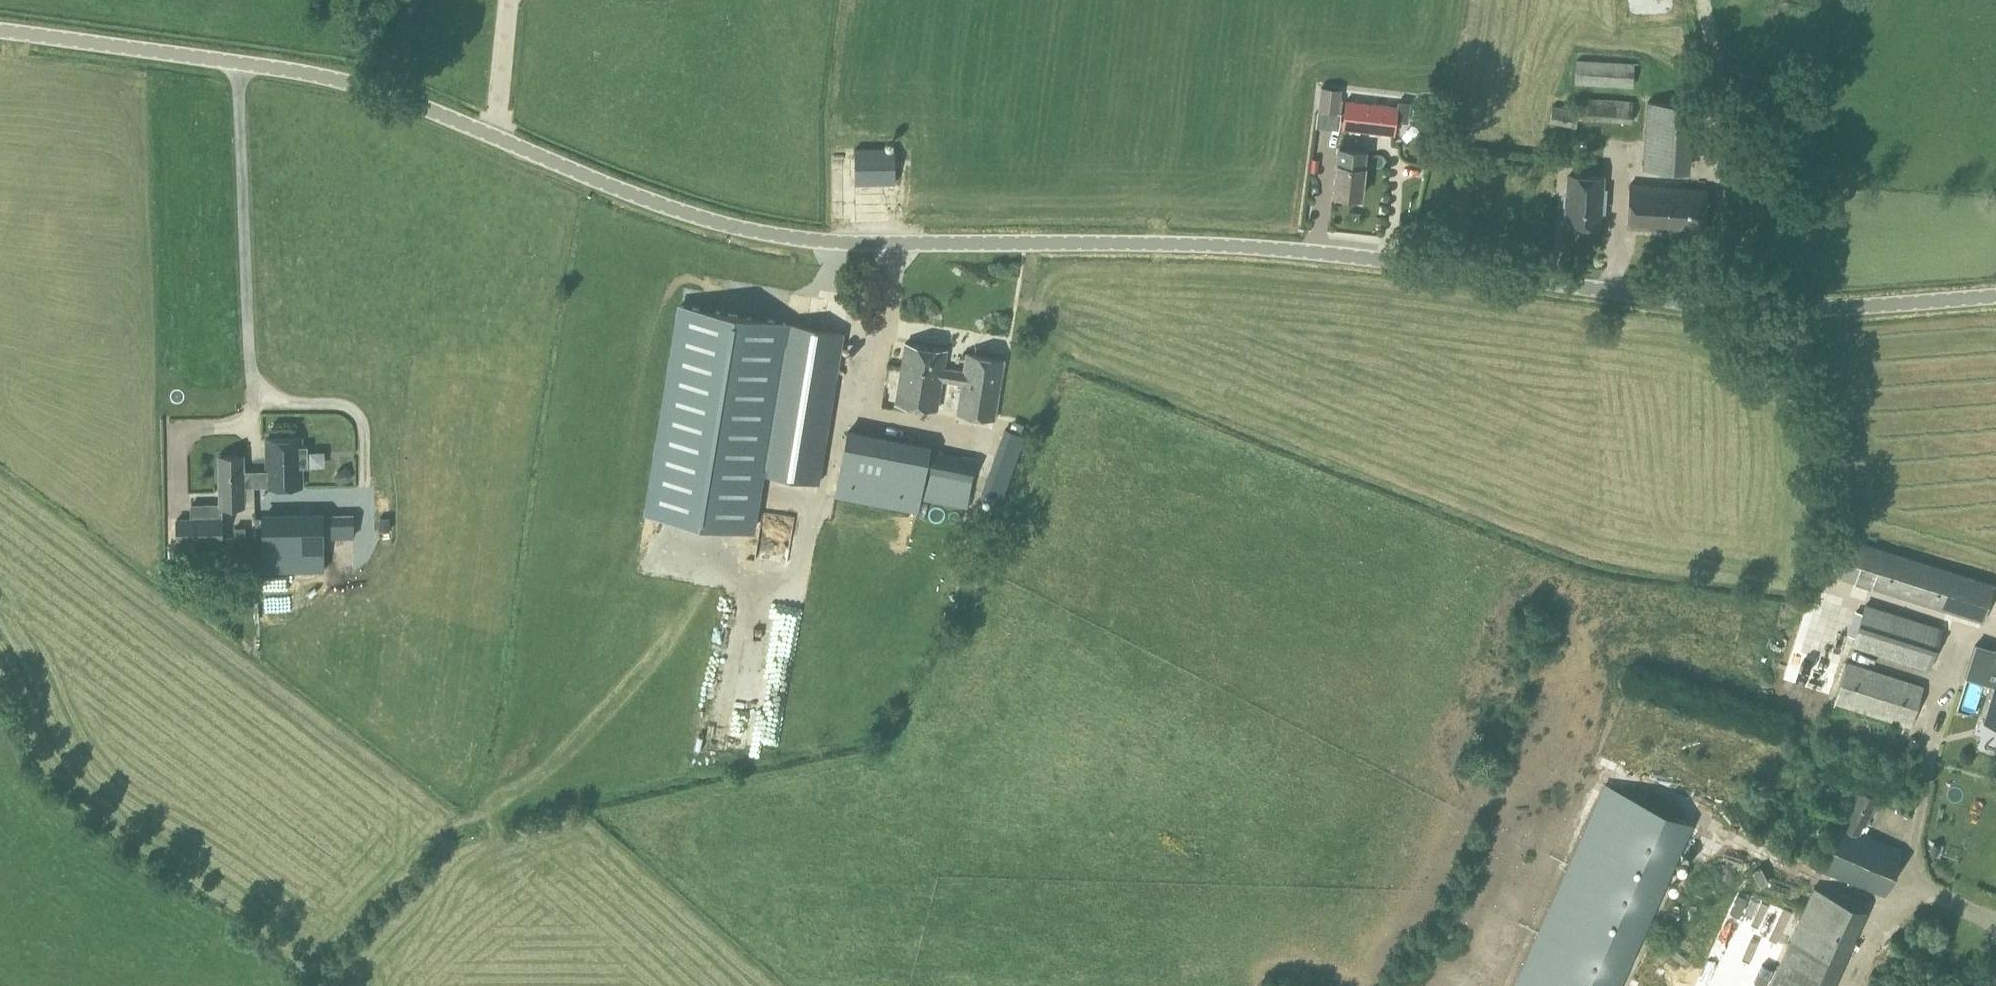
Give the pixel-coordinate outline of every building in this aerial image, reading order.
[(1575,82),(1634,85),(1635,62),(1576,58),(1575,82)] [(1320,86),(1318,111),(1342,113),(1343,99),(1341,99),(1342,88),(1320,86)] [(1579,118),(1632,121),(1634,100),(1581,96),(1579,118)] [(1398,105),(1346,98),(1342,127),(1394,133),(1398,105)] [(1646,99),(1642,169),(1690,172),(1695,102),(1646,99)] [(1552,104),(1549,121),(1576,127),(1578,109),(1552,104)] [(1417,114),(1430,116),(1431,109),(1418,107),(1417,114)] [(1363,167),(1365,151),(1340,148),(1335,194),(1361,197),(1364,167),(1363,167)] [(855,157),(855,182),(898,181),(897,157),(855,157)] [(1607,187),(1601,187),(1602,175),(1569,173),(1566,222),(1599,224),(1600,213),(1605,213),(1607,187)] [(1627,226),(1703,231),(1706,187),(1630,182),(1627,226)] [(682,305),(647,512),(752,530),(762,473),(820,482),(844,333),(787,323),(786,323),(682,305)] [(896,402),(937,409),(942,379),(962,382),(957,412),(995,418),(1004,358),(967,352),(964,370),(944,367),(947,349),(906,342),(896,402)] [(982,494),(1002,500),(1025,434),(1005,427),(982,494)] [(922,497),(967,505),(977,456),(930,449),(930,447),(851,433),(834,495),(920,511),(922,497)] [(309,465),(308,446),(302,446),(302,438),(267,439),(268,470),(268,486),(268,487),(303,486),(303,465),(309,465)] [(268,486),(268,470),(245,471),(244,455),(220,456),(221,506),(245,505),(245,486),(268,486)] [(307,541),(358,540),(358,517),(304,519),(304,511),(262,514),(267,569),(308,568),(307,541)] [(178,519),(178,541),(223,540),(222,518),(178,519)] [(1851,539),(1839,576),(1984,623),(1995,587),(1851,539)] [(1852,645),(1931,671),(1945,627),(1864,603),(1852,645)] [(1994,652),(1995,650),(1975,644),(1965,677),(1995,686),(1995,653),(1994,652)] [(1834,703),(1912,727),(1925,685),(1847,661),(1834,703)] [(1995,689),(1986,718),(1995,721),(1995,689)] [(1694,823),(1607,781),(1514,985),(1620,985),(1694,823)] [(1845,824),(1843,823),(1823,870),(1884,895),(1901,849),(1860,831),(1864,823),(1866,823),(1878,797),(1858,788),(1847,815),(1849,816),(1845,824)] [(1770,985),(1832,985),(1867,911),(1816,887),(1770,985)] [(1700,974),(1690,966),(1681,978),(1684,980),(1679,985),(1691,985),(1700,974)] [(1861,980),(1852,976),(1848,985),(1858,985),(1861,980)]
